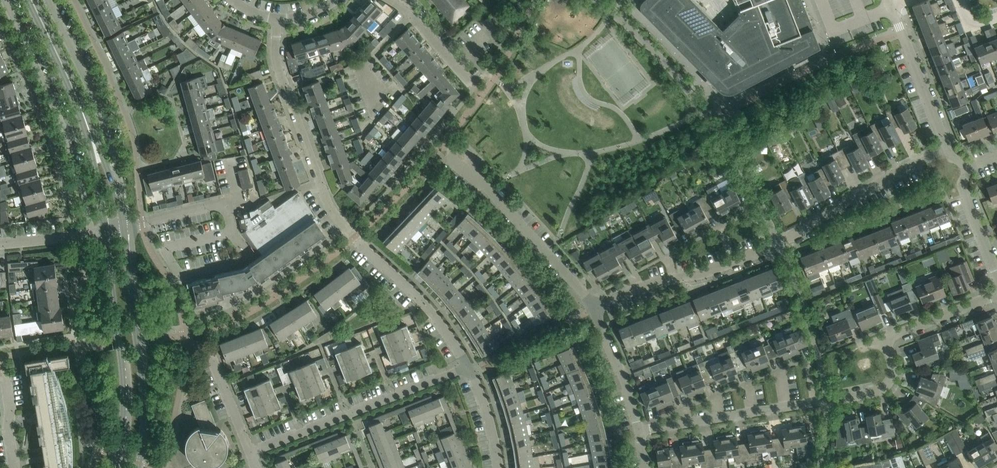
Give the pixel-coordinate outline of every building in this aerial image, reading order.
[(111,8),(108,0),(103,0),(91,6),(96,16),(111,8)] [(206,2),(205,0),(189,0),(185,3),(192,13),(206,2)] [(361,7),(374,19),(383,10),(371,0),(368,0),(361,7)] [(464,0),(445,0),(438,6),(452,22),(465,11),(459,5),(464,0)] [(812,30),(813,30),(812,28),(806,14),(807,14),(801,0),(765,0),(752,5),(750,0),(743,0),(737,3),(741,14),(722,33),(689,0),(647,0),(646,1),(644,3),(643,5),(643,6),(643,8),(644,10),(652,18),(655,21),(677,43),(679,45),(679,46),(701,68),(703,70),(721,88),(723,90),(726,90),(728,91),(731,90),(734,89),(734,90),(805,52),(800,40),(813,34),(812,30)] [(939,7),(937,1),(930,4),(928,0),(926,0),(912,5),(916,16),(939,7)] [(199,22),(213,11),(206,2),(192,13),(199,22)] [(168,9),(165,4),(159,7),(162,12),(168,9)] [(374,19),(361,7),(353,16),(366,28),(374,19)] [(920,26),(936,20),(934,15),(941,12),(939,7),(916,16),(920,26)] [(100,25),(116,17),(111,8),(96,16),(100,25)] [(207,32),(221,21),(213,11),(199,22),(207,32)] [(483,21),(495,34),(504,25),(492,12),(483,21)] [(166,24),(162,19),(160,14),(154,17),(159,27),(166,24)] [(366,28),(353,16),(345,25),(358,37),(366,28)] [(121,28),(116,17),(100,25),(105,35),(121,28)] [(169,23),(173,28),(178,24),(174,19),(169,23)] [(391,19),(383,28),(388,33),(396,24),(391,19)] [(924,36),(947,27),(944,21),(937,24),(936,20),(920,26),(924,36)] [(221,42),(227,26),(223,24),(221,21),(207,32),(211,37),(214,40),(221,42)] [(168,34),(171,31),(166,24),(159,27),(163,36),(168,34)] [(182,29),(178,24),(173,28),(176,33),(182,29)] [(358,37),(345,25),(342,28),(338,29),(343,46),(349,44),(354,42),(358,37)] [(232,47),(239,31),(227,26),(221,42),(232,47)] [(928,46),(944,40),(942,35),(949,32),(947,27),(924,36),(928,46)] [(383,38),(388,33),(383,28),(378,33),(374,36),(379,41),(383,37),(383,38)] [(395,40),(403,49),(416,37),(408,28),(395,40)] [(343,46),(338,29),(326,33),(331,50),(343,46)] [(112,49),(128,42),(123,31),(107,39),(112,49)] [(243,52),(250,35),(239,31),(232,47),(243,52)] [(331,50),(326,33),(315,37),(320,53),(331,50)] [(261,40),(250,35),(243,52),(254,56),(261,40)] [(190,46),(194,41),(189,37),(185,42),(190,46)] [(320,53),(315,37),(303,40),(309,57),(320,53)] [(423,45),(416,37),(403,49),(410,57),(423,45)] [(309,57),(303,40),(292,44),(297,61),(309,57)] [(932,56),(955,47),(952,42),(945,44),(944,40),(928,46),(932,56)] [(993,40),(983,43),(990,59),(996,57),(996,59),(996,50),(993,40)] [(199,46),(194,41),(190,46),(194,50),(199,46)] [(371,41),(366,46),(371,51),(376,46),(371,41)] [(117,59),(133,51),(128,42),(112,49),(117,59)] [(990,59),(983,43),(974,47),(981,66),(984,65),(983,62),(990,59)] [(885,44),(880,46),(883,52),(888,50),(885,44)] [(430,53),(423,45),(410,57),(417,65),(430,53)] [(371,51),(366,46),(362,50),(367,55),(371,51)] [(197,56),(186,47),(183,50),(182,51),(187,61),(197,56)] [(936,66),(951,60),(950,55),(957,52),(955,47),(932,56),(936,66)] [(293,49),(286,51),(288,59),(295,57),(293,49)] [(122,69),(137,61),(133,51),(117,59),(122,69)] [(424,73),(437,61),(430,53),(417,65),(424,73)] [(383,56),(379,59),(384,64),(388,61),(383,56)] [(940,76),(962,67),(959,58),(952,60),(951,60),(936,66),(940,76)] [(223,68),(226,62),(220,59),(217,65),(223,68)] [(0,63),(0,75),(9,71),(4,61),(0,63)] [(142,70),(137,61),(122,69),(126,78),(142,70)] [(341,61),(335,63),(338,70),(344,68),(341,61)] [(393,66),(388,61),(384,64),(388,70),(393,66)] [(444,69),(437,61),(424,73),(431,81),(433,79),(444,69)] [(231,64),(226,62),(223,68),(229,70),(231,64)] [(338,70),(335,63),(329,66),(332,72),(338,70)] [(876,63),(870,66),(874,75),(881,71),(876,63)] [(174,77),(180,68),(178,65),(170,69),(174,77)] [(147,80),(153,77),(148,67),(142,70),(126,78),(131,88),(147,80)] [(318,67),(312,69),(314,75),(320,73),(318,67)] [(944,86),(966,77),(967,77),(965,72),(964,72),(962,67),(940,76),(944,86)] [(251,80),(262,76),(260,69),(249,73),(251,80)] [(314,75),(312,69),(301,73),(303,80),(314,75)] [(394,76),(399,81),(403,78),(401,76),(405,72),(402,69),(398,72),(394,76)] [(444,70),(444,69),(433,79),(437,84),(443,91),(438,95),(446,104),(449,102),(459,93),(441,72),(444,70)] [(981,74),(976,76),(979,84),(984,82),(981,74)] [(208,86),(205,75),(187,80),(181,82),(184,93),(201,88),(208,86)] [(948,96),(970,87),(966,77),(944,86),(948,96)] [(407,82),(403,78),(399,81),(403,86),(407,82)] [(152,91),(147,80),(131,88),(136,98),(152,91)] [(303,86),(306,97),(323,91),(319,80),(303,86)] [(16,92),(13,82),(0,85),(0,97),(16,92)] [(224,87),(222,82),(218,83),(216,84),(220,94),(226,92),(224,87)] [(248,87),(252,98),(266,92),(263,82),(248,87)] [(415,85),(411,89),(416,93),(420,89),(415,85)] [(972,93),(970,87),(948,96),(952,106),(961,103),(967,100),(965,95),(972,93)] [(204,98),(201,88),(184,93),(187,103),(204,98)] [(425,94),(421,90),(420,89),(416,93),(421,97),(425,94)] [(310,107),(326,101),(323,91),(306,97),(310,107)] [(16,92),(0,97),(0,108),(19,103),(16,92)] [(270,102),(266,92),(252,98),(256,108),(272,102),(272,101),(270,102)] [(402,93),(398,99),(402,102),(406,97),(402,93)] [(832,96),(826,99),(829,105),(835,102),(832,96)] [(206,109),(204,98),(187,103),(189,113),(206,109)] [(397,108),(402,102),(398,99),(393,104),(397,108)] [(438,119),(445,111),(432,99),(424,108),(438,119)] [(314,117),(330,111),(326,101),(310,107),(314,117)] [(276,112),(272,102),(256,108),(260,118),(276,112)] [(19,103),(0,108),(0,114),(2,119),(22,114),(21,114),(18,103),(19,103)] [(887,116),(890,122),(890,121),(892,125),(899,122),(904,132),(915,126),(906,108),(899,111),(896,106),(885,112),(887,116)] [(960,107),(953,109),(956,115),(962,113),(960,107)] [(431,127),(438,119),(424,108),(418,116),(431,127)] [(209,119),(206,109),(189,113),(192,124),(209,119)] [(388,110),(383,115),(388,119),(392,114),(388,110)] [(320,127),(334,121),(330,111),(314,117),(314,118),(316,117),(320,127)] [(996,111),(986,115),(993,132),(995,131),(995,130),(996,129),(996,113),(996,111)] [(280,123),(276,112),(260,118),(264,129),(280,123)] [(818,113),(811,116),(815,123),(821,120),(818,113)] [(25,124),(22,114),(2,119),(2,120),(3,119),(4,125),(0,126),(2,131),(25,124)] [(383,124),(388,119),(383,115),(379,120),(379,121),(377,123),(381,126),(383,124)] [(423,136),(431,127),(418,116),(410,125),(422,135),(423,136)] [(900,139),(892,125),(890,122),(887,116),(869,125),(872,131),(873,131),(877,139),(883,135),(888,145),(900,139)] [(989,134),(982,116),(961,124),(968,140),(974,138),(974,140),(989,134)] [(212,130),(209,119),(192,124),(195,134),(212,130)] [(321,138),(338,132),(334,121),(320,127),(323,136),(321,137),(321,138)] [(284,133),(280,123),(264,129),(267,139),(284,133)] [(28,135),(25,124),(2,131),(5,141),(7,140),(28,135)] [(415,143),(422,135),(410,125),(403,133),(415,143)] [(374,126),(369,132),(374,135),(378,130),(374,126)] [(408,151),(415,143),(403,133),(398,128),(391,136),(397,140),(396,141),(408,151)] [(882,149),(877,139),(873,131),(872,131),(866,134),(863,129),(852,134),(858,147),(859,148),(864,158),(867,156),(867,152),(869,151),(870,154),(882,149)] [(215,140),(212,130),(195,134),(198,145),(215,140)] [(325,148),(341,142),(338,132),(321,138),(325,148)] [(369,141),(374,135),(369,132),(365,137),(369,141)] [(287,143),(284,133),(267,139),(271,149),(287,143)] [(28,135),(7,140),(9,147),(5,148),(7,153),(31,146),(30,146),(27,135),(28,135)] [(218,151),(215,140),(198,145),(201,156),(203,155),(204,159),(213,160),(217,159),(215,152),(218,151)] [(401,159),(408,151),(396,141),(389,149),(402,160),(403,160),(401,159)] [(345,152),(341,142),(325,148),(329,158),(345,152)] [(291,153),(287,143),(271,149),(275,159),(291,153)] [(866,160),(864,158),(859,148),(858,147),(852,150),(849,145),(838,150),(845,164),(851,161),(856,171),(868,165),(866,160)] [(34,156),(31,146),(7,153),(8,152),(11,163),(34,156)] [(395,169),(402,160),(389,149),(382,157),(395,169)] [(838,167),(845,164),(838,150),(827,156),(830,161),(823,165),(823,167),(824,167),(831,180),(830,180),(832,183),(843,177),(838,167)] [(369,151),(364,156),(369,160),(373,154),(369,151)] [(349,162),(345,152),(329,158),(333,169),(336,167),(347,163),(349,162)] [(291,153),(275,159),(278,169),(293,164),(289,154),(291,153)] [(37,167),(34,156),(11,163),(12,167),(16,166),(18,172),(17,172),(37,167)] [(364,165),(369,160),(364,156),(360,161),(364,165)] [(388,177),(395,169),(382,157),(375,165),(388,177)] [(201,160),(190,163),(194,180),(205,177),(201,160)] [(194,180),(190,163),(179,166),(184,183),(194,180)] [(341,180),(342,183),(353,179),(353,178),(352,178),(351,175),(354,174),(351,175),(349,169),(347,163),(336,167),(341,180)] [(296,174),(293,164),(278,169),(282,179),(296,174)] [(381,185),(388,177),(375,165),(368,173),(370,175),(381,185)] [(184,183),(179,166),(169,168),(173,185),(184,183)] [(37,167),(17,172),(18,179),(15,180),(16,184),(40,178),(40,177),(39,178),(36,167),(37,167)] [(824,183),(830,180),(831,180),(824,167),(823,167),(806,175),(806,176),(813,189),(812,189),(816,197),(818,199),(829,193),(824,183)] [(173,185),(169,168),(158,171),(163,188),(173,185)] [(247,168),(238,170),(242,189),(252,187),(247,168)] [(163,188),(158,171),(147,174),(148,177),(143,178),(147,196),(153,194),(152,191),(153,191),(163,188)] [(816,197),(812,189),(813,189),(806,176),(806,175),(804,172),(786,181),(791,190),(792,193),(800,208),(811,202),(810,200),(816,197)] [(300,184),(296,174),(282,179),(286,190),(300,184)] [(381,185),(370,175),(366,180),(359,187),(355,184),(355,183),(347,192),(360,203),(378,183),(381,185)] [(733,175),(717,184),(731,210),(742,204),(737,194),(742,191),(733,175)] [(43,188),(40,178),(16,184),(16,185),(21,183),(22,189),(19,190),(20,195),(43,188)] [(786,196),(792,193),(791,190),(786,181),(786,179),(774,185),(777,190),(770,194),(779,212),(791,206),(786,196)] [(991,183),(992,185),(986,187),(992,203),(996,201),(996,180),(991,183)] [(719,216),(731,210),(717,184),(706,190),(708,193),(702,196),(709,209),(714,206),(719,216)] [(435,185),(428,194),(433,199),(440,206),(448,198),(435,185)] [(46,198),(43,188),(20,195),(21,199),(25,198),(27,204),(26,204),(46,198)] [(213,282),(212,279),(207,280),(206,278),(192,281),(193,285),(188,287),(194,309),(217,303),(216,297),(223,295),(223,297),(224,297),(224,295),(235,292),(249,289),(248,285),(258,278),(261,282),(272,274),(273,274),(272,272),(325,235),(326,236),(327,236),(315,219),(317,218),(298,192),(275,208),(269,199),(258,207),(257,207),(255,209),(238,213),(242,230),(241,231),(260,258),(251,265),(250,266),(251,267),(246,271),(245,269),(231,273),(218,276),(219,280),(213,282)] [(653,193),(651,194),(648,196),(652,205),(658,202),(653,193)] [(440,206),(433,199),(428,194),(420,201),(426,207),(433,214),(440,206)] [(704,212),(709,209),(702,196),(693,201),(696,207),(688,211),(698,228),(709,221),(704,212)] [(48,210),(45,199),(46,199),(46,198),(26,204),(28,211),(24,212),(25,217),(48,210)] [(433,214),(426,207),(420,201),(413,209),(418,214),(426,221),(433,214)] [(942,202),(932,206),(938,223),(949,219),(952,217),(947,206),(944,207),(942,202)] [(938,223),(932,206),(922,210),(928,227),(938,223)] [(426,221),(418,214),(413,209),(405,217),(411,222),(418,229),(426,221)] [(698,228),(688,211),(681,215),(678,209),(669,214),(676,227),(681,224),(686,234),(689,232),(690,234),(697,230),(696,228),(698,228)] [(10,223),(6,210),(1,211),(1,224),(10,223)] [(928,227),(922,210),(911,214),(918,231),(928,227)] [(456,226),(464,233),(476,220),(468,213),(456,226)] [(918,231),(911,214),(901,218),(908,235),(918,231)] [(675,240),(677,239),(665,216),(648,225),(655,238),(658,242),(658,241),(662,238),(666,245),(668,243),(669,245),(676,242),(675,240)] [(418,229),(411,222),(405,217),(398,225),(403,230),(411,237),(418,229)] [(908,235),(901,218),(891,222),(892,224),(898,239),(899,239),(901,243),(910,240),(908,235)] [(472,241),(484,228),(476,220),(464,233),(472,241)] [(898,239),(892,224),(882,228),(889,246),(900,242),(899,239),(898,239)] [(411,237),(403,230),(398,225),(390,233),(396,238),(403,245),(411,237)] [(650,241),(655,238),(648,225),(632,234),(644,256),(655,250),(650,241)] [(480,248),(492,235),(484,228),(472,241),(480,248)] [(889,246),(882,228),(872,232),(879,250),(889,246)] [(879,250),(872,232),(862,236),(869,254),(879,250)] [(403,245),(396,238),(390,233),(383,241),(395,253),(403,245)] [(644,256),(632,234),(615,243),(622,256),(627,253),(633,263),(644,256)] [(487,256),(500,243),(492,235),(480,248),(487,256)] [(869,254),(862,236),(853,240),(852,240),(858,255),(859,258),(869,254)] [(858,255),(852,240),(853,240),(851,237),(841,241),(848,259),(858,255)] [(848,259),(841,241),(831,245),(838,263),(848,259)] [(494,263),(507,251),(500,243),(487,256),(494,263)] [(624,260),(622,256),(615,243),(599,252),(611,274),(622,268),(619,262),(623,259),(624,260)] [(458,250),(454,245),(450,248),(458,256),(461,252),(458,250)] [(840,268),(838,263),(831,245),(821,249),(828,266),(830,271),(840,268)] [(828,266),(821,249),(811,253),(818,270),(828,266)] [(501,271),(515,260),(507,251),(494,263),(501,271)] [(611,274),(599,252),(582,261),(589,274),(594,271),(600,280),(611,274)] [(818,270),(811,253),(801,257),(810,280),(820,276),(818,270)] [(933,254),(921,259),(924,267),(936,262),(933,254)] [(425,280),(437,267),(429,259),(417,272),(425,280)] [(508,279),(522,268),(515,260),(501,271),(508,279)] [(32,278),(56,274),(54,263),(39,266),(38,261),(8,262),(9,282),(17,281),(15,271),(21,271),(21,268),(35,267),(36,277),(32,278)] [(965,261),(950,267),(954,276),(947,278),(953,293),(968,288),(964,277),(970,275),(965,261)] [(349,267),(340,274),(355,293),(358,291),(355,286),(360,282),(349,267)] [(432,287),(445,275),(437,267),(425,280),(432,287)] [(515,288),(529,277),(522,268),(508,279),(515,288)] [(782,286),(774,268),(764,272),(771,290),(782,286)] [(771,290),(764,272),(754,276),(761,294),(763,298),(773,294),(771,290)] [(57,285),(56,274),(32,278),(33,283),(30,283),(31,289),(33,288),(33,289),(57,285)] [(355,293),(340,274),(332,281),(343,295),(348,292),(352,296),(355,293)] [(439,295),(453,284),(445,275),(432,287),(439,295)] [(945,294),(937,275),(926,280),(927,282),(916,286),(916,287),(920,296),(922,302),(945,294)] [(761,294),(754,276),(744,280),(751,298),(761,294)] [(521,296),(536,285),(529,277),(515,288),(521,296)] [(751,298),(744,280),(734,283),(741,302),(751,298)] [(343,295),(332,281),(323,287),(338,307),(341,304),(338,299),(343,295)] [(912,289),(910,281),(901,285),(905,293),(889,299),(895,314),(909,308),(910,309),(913,308),(910,303),(917,300),(916,298),(912,289)] [(734,283),(724,287),(731,306),(733,312),(743,308),(741,302),(734,283)] [(446,303),(460,292),(453,284),(439,295),(446,303)] [(57,285),(33,289),(33,294),(37,293),(38,299),(58,296),(56,286),(57,285)] [(527,305),(542,294),(536,285),(521,296),(527,305)] [(338,307),(323,287),(314,294),(325,308),(331,305),(335,309),(338,307)] [(731,306),(724,287),(714,291),(721,310),(723,316),(733,312),(731,306)] [(812,292),(813,296),(820,293),(826,291),(824,287),(819,289),(812,292)] [(721,310),(714,291),(704,295),(711,314),(721,310)] [(453,311),(467,301),(460,292),(446,303),(453,311)] [(887,311),(879,292),(873,295),(876,303),(855,312),(862,329),(868,327),(869,325),(881,320),(878,314),(887,311)] [(534,313),(548,303),(542,294),(527,305),(534,313)] [(711,314),(704,295),(693,299),(701,318),(711,314)] [(59,306),(58,296),(38,299),(39,305),(35,305),(36,310),(61,307),(61,306),(59,306)] [(307,300),(297,306),(311,326),(314,324),(311,319),(317,315),(307,300)] [(678,302),(686,323),(688,329),(699,325),(690,301),(685,303),(684,300),(678,302)] [(459,320),(473,310),(467,301),(453,311),(459,320)] [(686,323),(678,302),(679,305),(675,307),(674,304),(668,306),(676,327),(686,323)] [(554,313),(548,303),(534,313),(534,314),(539,322),(554,313)] [(311,326),(297,306),(288,312),(298,327),(303,324),(307,329),(311,326)] [(676,327),(668,306),(663,308),(664,311),(659,313),(666,331),(676,327)] [(62,317),(61,307),(36,310),(37,310),(38,320),(38,321),(62,317)] [(779,311),(778,307),(768,311),(769,315),(779,311)] [(480,319),(483,317),(476,308),(473,310),(459,320),(465,328),(480,319)] [(829,334),(832,341),(852,333),(850,329),(856,326),(851,312),(849,308),(838,312),(841,320),(826,326),(827,329),(822,331),(824,336),(829,334)] [(769,315),(768,311),(758,315),(759,319),(769,315)] [(298,327),(288,312),(279,317),(292,338),(296,336),(293,330),(298,327)] [(666,331),(659,313),(654,314),(653,312),(648,314),(656,335),(666,331)] [(21,321),(20,313),(13,314),(14,322),(21,321)] [(656,335),(648,314),(643,316),(644,319),(639,321),(646,339),(656,335)] [(0,317),(0,325),(2,336),(13,334),(10,315),(0,317)] [(759,319),(758,315),(748,319),(749,323),(759,319)] [(972,325),(975,334),(996,326),(995,320),(993,321),(991,316),(976,322),(976,323),(974,324),(972,318),(961,323),(963,328),(972,325)] [(64,328),(62,317),(38,321),(38,320),(21,323),(14,324),(16,335),(31,333),(64,328)] [(292,338),(279,317),(270,323),(280,339),(285,336),(289,340),(292,338)] [(471,337),(485,328),(480,319),(465,328),(471,337)] [(749,323),(748,319),(737,323),(739,327),(749,323)] [(646,339),(639,321),(634,322),(633,320),(628,322),(636,343),(646,339)] [(636,343),(628,322),(623,324),(623,327),(619,329),(626,347),(636,343)] [(739,327),(737,323),(727,327),(729,331),(739,327)] [(799,329),(797,324),(787,328),(789,333),(783,336),(791,356),(799,353),(797,348),(800,347),(800,346),(807,343),(801,328),(799,329)] [(406,325),(393,330),(399,344),(412,339),(406,325)] [(996,326),(975,334),(977,339),(982,337),(984,342),(996,338),(996,326)] [(729,331),(727,327),(717,331),(719,335),(729,331)] [(261,328),(251,332),(259,354),(263,353),(262,347),(268,345),(261,328)] [(476,346),(491,337),(485,328),(471,337),(476,346)] [(399,344),(393,330),(381,335),(386,349),(399,344)] [(259,354),(251,332),(241,336),(247,353),(253,351),(256,356),(259,354)] [(916,365),(924,362),(924,364),(925,365),(925,366),(926,366),(927,366),(929,366),(930,366),(932,365),(933,364),(933,363),(933,362),(933,361),(932,359),(938,357),(934,346),(940,343),(936,333),(924,338),(926,344),(920,346),(921,350),(912,353),(916,365)] [(247,353),(241,336),(230,339),(239,362),(243,361),(241,355),(247,353)] [(703,336),(693,340),(695,344),(705,340),(703,336)] [(791,356),(783,336),(776,338),(775,336),(766,339),(768,344),(773,357),(778,355),(779,355),(781,354),(783,359),(791,356)] [(492,339),(491,337),(476,346),(481,356),(497,347),(492,339)] [(239,362),(230,339),(220,343),(227,361),(233,358),(236,364),(239,362)] [(417,353),(412,339),(399,344),(405,358),(417,353)] [(982,342),(971,347),(973,352),(984,348),(982,342)] [(361,343),(348,348),(353,362),(366,357),(361,343)] [(405,358),(399,344),(386,349),(392,363),(405,358)] [(768,359),(773,357),(768,344),(763,346),(762,344),(752,348),(760,368),(767,365),(765,360),(768,359)] [(557,353),(562,363),(578,355),(573,345),(557,353)] [(353,362),(348,348),(335,353),(341,367),(353,362)] [(760,368),(752,348),(741,352),(739,348),(734,350),(742,369),(747,367),(750,366),(752,371),(760,368)] [(986,354),(984,348),(973,352),(975,358),(986,354)] [(987,364),(996,360),(996,349),(988,352),(990,358),(985,360),(987,364)] [(736,371),(742,369),(734,350),(729,353),(730,357),(720,361),(728,381),(736,378),(734,373),(737,372),(736,371)] [(65,402),(63,395),(61,388),(59,381),(57,375),(54,368),(70,365),(68,354),(25,361),(27,373),(31,372),(47,467),(72,467),(73,463),(73,456),(72,449),(72,442),(71,435),(70,436),(66,409),(67,409),(65,402)] [(582,365),(578,355),(562,363),(566,373),(582,365)] [(674,356),(665,359),(667,364),(676,361),(674,356)] [(372,371),(366,357),(353,362),(359,376),(372,371)] [(644,364),(643,360),(642,357),(629,362),(632,369),(644,364)] [(728,381),(720,361),(710,365),(707,359),(702,361),(710,382),(715,380),(718,379),(720,384),(728,381)] [(987,364),(989,369),(993,367),(996,373),(996,372),(996,360),(987,364)] [(315,361),(302,366),(308,380),(321,375),(315,361)] [(705,384),(710,382),(702,361),(697,363),(699,369),(688,373),(696,393),(704,390),(702,385),(705,384)] [(359,376),(353,362),(341,367),(346,381),(359,376)] [(308,380),(302,366),(284,373),(280,363),(276,365),(284,384),(293,380),(295,385),(308,380)] [(587,375),(582,365),(566,373),(570,382),(587,375)] [(964,367),(950,368),(950,378),(968,378),(964,367)] [(496,388),(513,381),(512,379),(508,371),(492,378),(496,388)] [(696,393),(688,373),(678,377),(679,379),(673,381),(678,394),(684,392),(684,393),(687,391),(689,396),(696,393)] [(915,389),(932,396),(938,381),(943,381),(943,373),(932,373),(930,380),(920,376),(915,389)] [(977,385),(996,378),(993,373),(975,380),(977,385)] [(326,389),(321,375),(308,380),(313,394),(326,389)] [(591,385),(587,375),(570,382),(574,392),(591,385)] [(673,396),(678,394),(673,381),(671,376),(666,378),(667,382),(657,386),(665,406),(673,403),(671,398),(673,397),(673,396)] [(996,378),(977,385),(979,391),(984,389),(996,384),(996,382),(996,378)] [(270,379),(257,384),(262,398),(275,393),(270,379)] [(313,394),(308,380),(295,385),(301,399),(313,394)] [(500,398),(516,392),(513,381),(496,388),(500,398)] [(262,398),(257,384),(244,389),(249,403),(262,398)] [(578,402),(594,396),(591,385),(574,392),(578,402)] [(665,406),(657,386),(647,390),(645,386),(639,388),(647,407),(652,405),(655,404),(657,409),(665,406)] [(520,402),(516,392),(500,398),(503,408),(520,402)] [(281,407),(275,393),(262,398),(268,412),(281,407)] [(928,417),(921,408),(925,400),(914,393),(911,399),(914,403),(908,408),(905,404),(896,412),(906,424),(910,421),(916,427),(928,417)] [(431,396),(427,397),(433,414),(443,410),(444,412),(449,410),(443,396),(433,400),(431,396)] [(598,406),(594,396),(578,402),(581,412),(598,406)] [(433,414),(427,397),(417,401),(425,422),(435,418),(433,414)] [(268,412),(262,398),(249,403),(255,417),(268,412)] [(219,432),(215,423),(206,399),(191,405),(199,426),(197,426),(196,427),(194,429),(192,430),(191,431),(190,433),(188,435),(187,437),(187,438),(186,440),(186,442),(185,445),(185,447),(186,449),(186,451),(186,453),(187,455),(188,457),(189,458),(191,460),(192,461),(194,463),(195,464),(197,465),(199,466),(201,466),(203,467),(205,467),(207,467),(209,467),(211,467),(213,466),(215,466),(217,465),(219,464),(221,462),(222,461),(224,459),(225,458),(226,456),(227,454),(221,451),(221,449),(222,448),(222,446),(222,444),(221,442),(221,440),(220,439),(219,437),(218,436),(217,434),(219,432)] [(425,422),(417,401),(406,405),(415,426),(425,422)] [(506,418),(523,413),(520,402),(503,408),(506,418)] [(601,417),(598,406),(581,412),(584,422),(601,417)] [(509,428),(526,424),(523,413),(506,418),(509,428)] [(882,437),(895,435),(891,419),(884,420),(884,419),(881,420),(879,413),(865,415),(867,425),(868,425),(869,434),(870,434),(881,432),(882,437)] [(367,433),(369,438),(385,431),(381,421),(383,420),(381,415),(367,421),(371,431),(367,433)] [(869,434),(868,425),(867,425),(857,427),(855,417),(854,418),(853,416),(843,418),(844,420),(842,420),(843,425),(837,426),(836,446),(847,444),(846,439),(857,437),(858,442),(871,439),(870,434),(869,434)] [(604,428),(601,417),(584,422),(587,432),(604,428)] [(528,435),(526,424),(509,428),(511,438),(528,435)] [(804,425),(792,427),(795,446),(801,445),(804,451),(814,449),(812,436),(811,436),(811,432),(810,432),(811,436),(806,437),(804,425)] [(795,446),(792,427),(781,429),(783,441),(777,442),(780,455),(789,453),(790,447),(795,446)] [(607,438),(604,428),(587,432),(590,442),(607,438)] [(777,442),(772,442),(770,431),(766,431),(765,428),(759,429),(760,432),(759,432),(761,451),(767,450),(770,457),(780,455),(777,442)] [(955,429),(949,432),(961,452),(966,449),(955,429)] [(390,430),(385,431),(369,438),(372,447),(393,439),(390,430)] [(759,432),(757,433),(757,430),(751,431),(751,434),(747,434),(749,446),(743,447),(746,461),(755,459),(756,452),(761,451),(759,432)] [(437,439),(441,450),(461,442),(457,431),(437,439)] [(976,446),(986,461),(995,455),(992,450),(996,447),(988,431),(980,436),(983,442),(976,446)] [(961,452),(949,432),(944,435),(955,455),(961,452)] [(337,433),(333,434),(340,450),(349,447),(350,449),(355,447),(350,433),(339,437),(337,433)] [(341,455),(340,450),(333,434),(323,438),(331,459),(341,455)] [(725,438),(728,457),(733,456),(736,462),(746,461),(743,447),(738,448),(736,436),(732,437),(732,434),(725,435),(726,438),(725,438)] [(530,446),(528,435),(511,438),(513,449),(530,446)] [(725,438),(724,438),(723,435),(717,436),(717,439),(713,440),(715,452),(710,453),(712,466),(721,465),(722,458),(728,457),(725,438)] [(331,459),(323,438),(312,442),(321,463),(331,459)] [(609,449),(607,438),(590,442),(592,453),(609,449)] [(397,449),(393,439),(372,447),(376,458),(397,449)] [(704,454),(702,442),(698,442),(698,439),(691,441),(692,443),(691,444),(694,462),(699,462),(702,467),(712,466),(710,453),(704,454)] [(691,444),(690,444),(689,441),(683,442),(683,445),(679,445),(681,457),(676,458),(677,467),(688,467),(688,463),(694,462),(691,444)] [(465,452),(461,442),(441,450),(445,460),(465,452)] [(936,460),(928,443),(923,446),(930,462),(936,460)] [(532,457),(530,446),(513,449),(515,459),(532,457)] [(930,462),(923,446),(917,449),(924,465),(930,462)] [(986,461),(976,446),(967,452),(976,467),(986,461)] [(676,458),(670,459),(668,447),(656,449),(659,467),(660,467),(665,467),(666,467),(677,467),(676,458)] [(380,467),(401,459),(397,449),(376,458),(380,467)] [(611,460),(609,449),(592,453),(594,463),(611,460)] [(291,467),(287,458),(290,457),(288,452),(273,458),(277,467),(291,467)] [(465,452),(445,460),(448,467),(453,467),(469,462),(465,452)] [(895,457),(899,467),(905,467),(901,455),(895,457)] [(532,457),(515,459),(516,467),(529,467),(534,467),(539,467),(538,456),(532,457)] [(895,457),(889,459),(892,467),(899,467),(895,457)] [(948,462),(945,457),(941,459),(941,460),(936,463),(938,467),(951,467),(948,462)] [(948,462),(951,467),(964,467),(958,457),(948,462)] [(401,459),(380,467),(381,467),(405,467),(401,459)]
